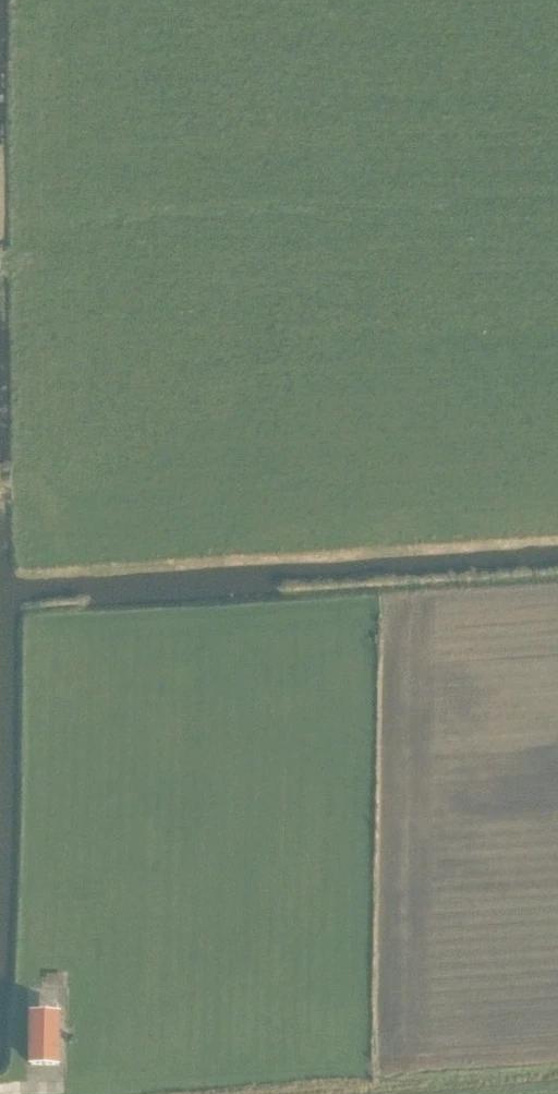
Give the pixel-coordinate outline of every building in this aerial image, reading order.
[(32,1014),(31,1067),(58,1068),(59,1041),(45,1041),(46,1015),(32,1014)]
